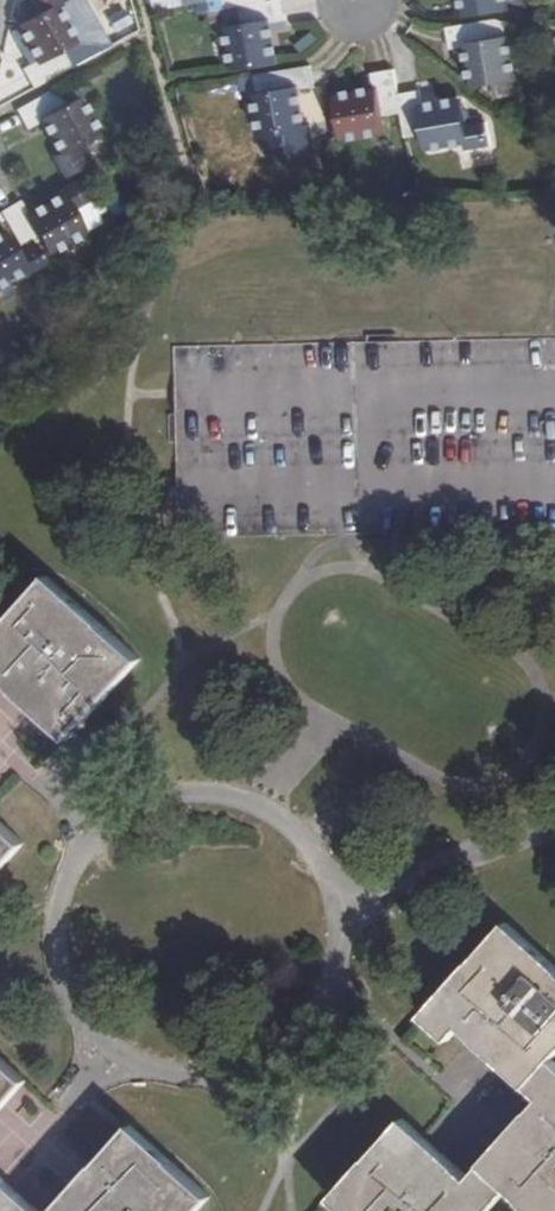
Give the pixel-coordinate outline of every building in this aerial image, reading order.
[(56,0),(28,0),(36,14),(18,26),(37,62),(21,71),(31,89),(69,68),(59,50),(68,43),(50,10),(58,4),(56,0)] [(222,9),(265,2),(265,0),(221,0),(222,9)] [(265,2),(239,7),(242,29),(229,31),(236,68),(272,62),(267,26),(284,23),(280,0),(277,0),(265,2)] [(469,12),(504,7),(503,0),(467,0),(469,12)] [(474,82),(512,77),(507,39),(494,41),(491,20),(447,27),(451,49),(470,46),(474,82)] [(301,124),(296,91),(314,86),(310,66),(267,73),(270,94),(257,96),(267,155),(314,147),(309,123),(301,124)] [(375,92),(338,99),(344,137),(382,131),(380,117),(401,113),(398,94),(394,69),(371,73),(375,92)] [(54,89),(16,111),(27,130),(43,121),(60,153),(53,157),(65,177),(86,166),(75,146),(94,135),(76,103),(65,108),(54,89)] [(423,107),(420,90),(398,94),(401,113),(405,136),(427,134),(429,146),(465,141),(467,148),(489,145),(484,121),(464,124),(459,103),(423,107)] [(1,213),(23,250),(34,244),(43,241),(51,254),(84,236),(72,214),(92,204),(78,180),(57,192),(61,201),(32,217),(22,201),(1,213)] [(21,273),(24,279),(46,268),(34,244),(23,250),(13,256),(1,236),(0,236),(0,283),(21,273)] [(3,678),(70,736),(140,655),(48,574),(0,628),(0,681),(3,678)] [(25,839),(0,817),(0,868),(25,839)] [(506,922),(423,1013),(449,1038),(461,1024),(541,1096),(469,1174),(403,1117),(331,1194),(350,1210),(483,1210),(506,1186),(534,1210),(554,1210),(554,1061),(551,1057),(554,1053),(554,966),(506,922)] [(0,1055),(0,1110),(27,1079),(0,1055)] [(212,1196),(130,1124),(53,1210),(199,1210),(212,1196)] [(0,1174),(0,1210),(41,1210),(0,1174)]
